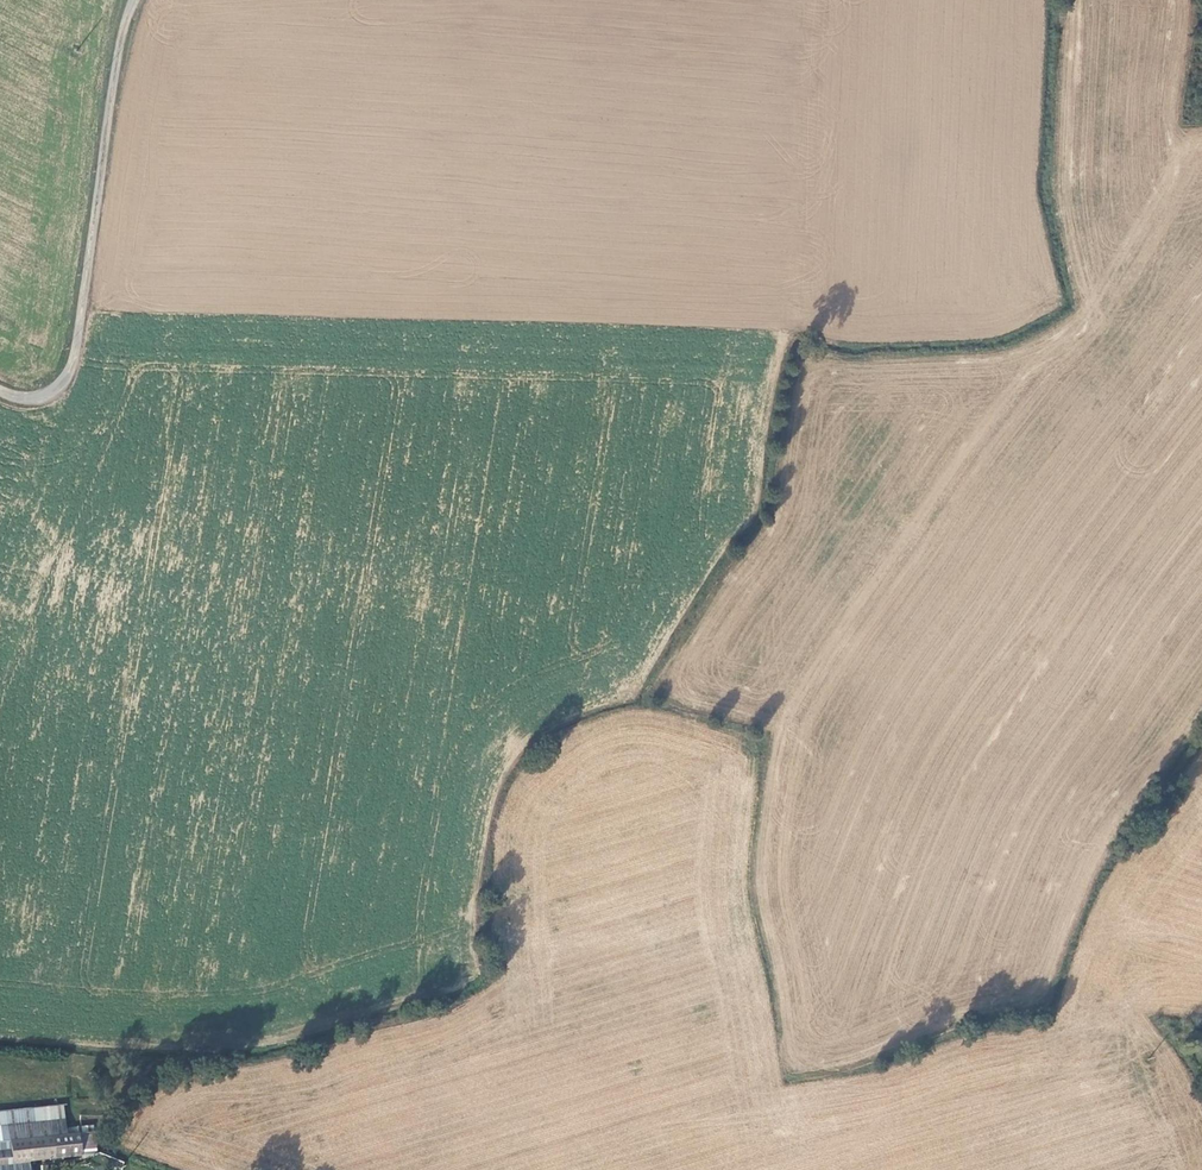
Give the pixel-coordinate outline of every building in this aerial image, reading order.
[(88,1104),(0,1114),(0,1127),(6,1127),(91,1118),(88,1104)] [(95,1154),(93,1140),(91,1118),(6,1127),(8,1149),(11,1162),(95,1154)] [(6,1127),(0,1127),(0,1149),(8,1149),(6,1127)] [(11,1162),(8,1149),(0,1149),(0,1166),(11,1165),(11,1162)]
